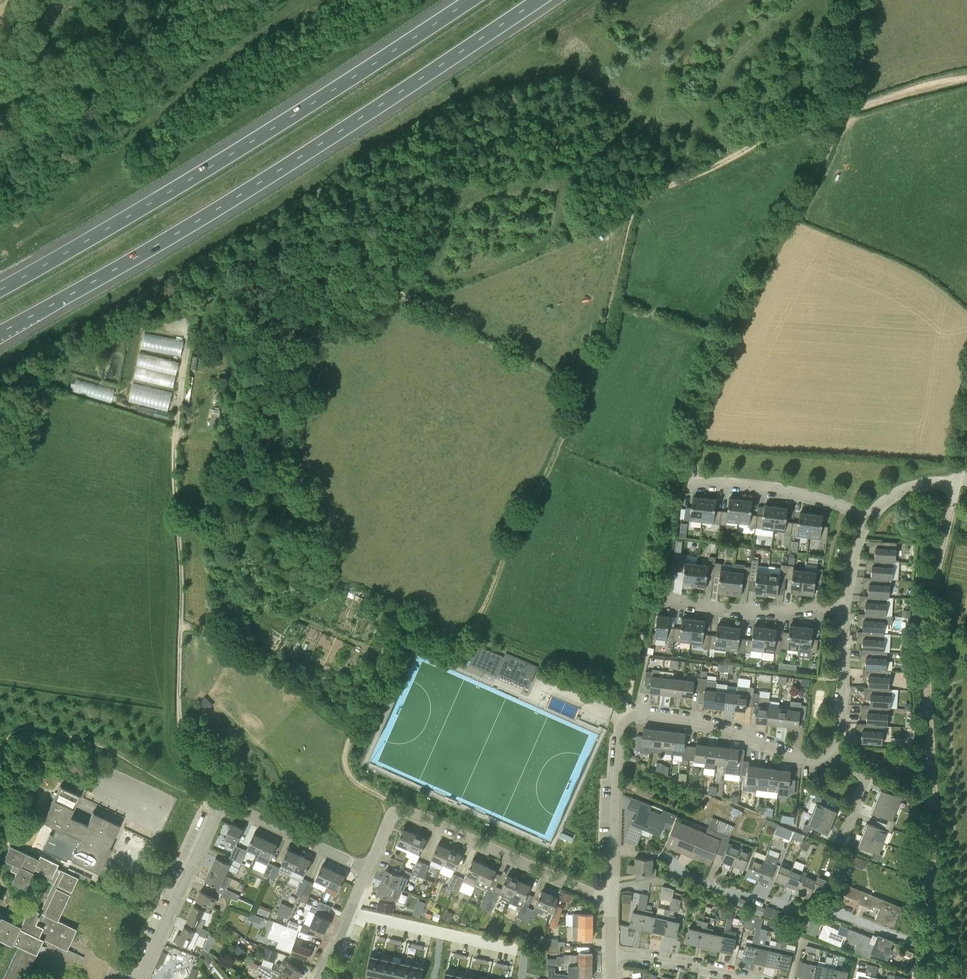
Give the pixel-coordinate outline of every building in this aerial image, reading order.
[(184,340),(144,333),(141,349),(181,356),(184,340)] [(140,353),(137,365),(176,375),(179,362),(140,353)] [(173,387),(176,375),(137,365),(135,378),(173,387)] [(115,389),(77,378),(73,392),(112,403),(115,389)] [(168,411),(172,392),(134,383),(129,402),(168,411)] [(220,409),(212,409),(211,426),(219,426),(220,409)] [(702,521),(705,498),(693,496),(692,507),(686,506),(684,519),(702,521)] [(727,521),(738,523),(741,499),(729,497),(728,505),(728,511),(722,510),(720,524),(726,524),(727,521)] [(720,524),(722,510),(715,510),(717,499),(705,498),(702,521),(720,524)] [(749,527),(756,528),(757,515),(751,514),(753,500),(741,499),(738,523),(750,524),(749,527)] [(773,530),(776,506),(765,505),(764,515),(757,515),(756,528),(773,530)] [(791,535),(793,522),(786,521),(788,507),(776,506),(773,530),(785,531),(784,534),(791,535)] [(791,535),(809,537),(812,513),(800,512),(799,523),(793,522),(791,535)] [(827,539),(828,526),(822,525),(823,515),(812,513),(809,537),(827,539)] [(676,548),(698,549),(699,542),(676,541),(676,548)] [(897,542),(880,541),(879,548),(875,547),(875,560),(876,560),(894,561),(896,561),(897,542)] [(683,586),(694,587),(697,563),(686,562),(686,559),(680,558),(678,571),(684,572),(683,586)] [(754,594),(766,596),(769,572),(758,571),(759,559),(752,558),(751,566),(750,580),(756,580),(754,594)] [(890,579),(892,579),(894,561),(876,560),(876,566),(872,565),(871,578),(873,578),(890,579)] [(714,575),(715,562),(709,561),(709,565),(697,563),(694,587),(706,589),(708,574),(714,575)] [(718,593),(730,594),(733,571),(721,569),(722,563),(715,562),(714,575),(720,576),(718,593)] [(780,577),(786,578),(788,565),(781,564),(780,573),(769,572),(766,596),(777,597),(780,577)] [(791,593),(802,594),(805,570),(794,569),(794,565),(788,565),(786,578),(792,579),(791,593)] [(743,579),(750,580),(751,566),(745,566),(744,572),(733,571),(730,594),(741,596),(743,579)] [(815,581),(822,582),(823,573),(823,569),(817,568),(816,571),(805,570),(802,594),(814,595),(815,581)] [(889,597),(890,579),(873,578),(873,584),(869,583),(868,596),(870,596),(887,597),(889,597)] [(887,597),(870,596),(870,602),(866,602),(865,614),(868,614),(885,615),(885,616),(886,616),(886,615),(887,597)] [(673,640),(675,627),(669,626),(670,616),(658,614),(655,638),(673,640)] [(868,614),(867,618),(867,620),(863,620),(863,632),(867,633),(868,633),(868,632),(884,633),(885,633),(884,633),(884,623),(892,624),(893,616),(886,615),(886,616),(885,616),(885,615),(868,614)] [(691,643),(694,619),(682,617),(681,628),(675,627),(673,640),(691,643)] [(704,647),(709,648),(710,635),(704,634),(706,620),(694,619),(691,643),(704,644),(704,647)] [(709,648),(726,650),(729,626),(718,625),(716,635),(710,635),(709,648)] [(799,650),(802,626),(790,625),(789,632),(783,631),(782,640),(781,648),(799,650)] [(744,652),(746,639),(740,638),(741,627),(729,626),(726,650),(744,652)] [(753,650),(763,651),(765,627),(754,626),(752,640),(746,639),(744,652),(753,653),(753,650)] [(813,628),(802,626),(799,650),(817,652),(818,639),(812,638),(813,628)] [(765,627),(763,651),(780,653),(781,648),(782,640),(776,639),(777,629),(765,627)] [(884,651),(888,652),(888,651),(884,651),(885,633),(884,633),(868,632),(868,633),(867,633),(863,632),(858,632),(857,640),(863,640),(862,650),(862,651),(870,651),(884,652),(884,651)] [(500,667),(505,656),(477,644),(469,663),(497,675),(497,674),(500,667)] [(862,651),(862,650),(860,650),(860,658),(866,658),(865,669),(873,670),(873,669),(886,670),(888,652),(884,651),(884,652),(870,651),(862,651)] [(506,652),(505,656),(500,667),(497,674),(513,680),(529,687),(537,665),(506,652)] [(719,663),(719,665),(718,671),(729,672),(730,664),(719,663)] [(658,693),(661,693),(663,677),(659,676),(660,670),(652,669),(652,671),(646,671),(645,685),(651,685),(650,692),(658,693)] [(889,689),(889,688),(890,670),(886,670),(873,669),(873,670),(873,675),(869,675),(868,687),(868,688),(875,688),(889,689)] [(693,690),(699,691),(701,677),(695,676),(694,680),(684,679),(682,696),(684,696),(692,697),(693,690)] [(663,693),(671,694),(673,678),(663,677),(661,693),(663,694),(663,693)] [(714,707),(717,684),(717,681),(706,679),(707,678),(701,677),(699,691),(705,692),(703,706),(712,707),(711,707),(714,707)] [(679,696),(682,696),(684,679),(673,678),(671,694),(679,695),(679,696)] [(716,707),(724,708),(726,692),(726,691),(727,685),(717,684),(714,707),(716,708),(716,707)] [(732,709),(735,710),(738,686),(728,684),(729,684),(728,684),(727,691),(726,691),(726,692),(724,708),(732,709)] [(738,686),(735,710),(737,710),(746,711),(746,705),(752,706),(754,692),(755,687),(738,685),(738,686)] [(875,688),(868,688),(868,687),(865,687),(865,695),(870,695),(870,706),(872,706),(889,707),(889,708),(891,708),(892,688),(889,688),(889,689),(875,688)] [(764,723),(767,723),(769,707),(770,698),(759,696),(759,693),(754,692),(752,706),(758,707),(756,722),(764,723)] [(213,705),(206,697),(201,702),(199,704),(206,712),(209,709),(213,705)] [(805,719),(807,705),(801,705),(802,702),(791,701),(790,709),(788,726),(790,726),(798,727),(799,718),(805,719)] [(870,706),(862,705),(861,713),(867,714),(867,724),(884,725),(888,726),(889,708),(889,707),(872,706),(870,706)] [(769,707),(767,723),(769,724),(769,723),(777,724),(779,708),(769,707)] [(779,708),(777,724),(785,725),(788,726),(790,709),(779,708)] [(884,725),(867,724),(857,723),(856,731),(862,732),(861,742),(882,744),(884,725)] [(637,735),(635,749),(641,750),(640,752),(651,753),(653,745),(652,745),(654,729),(652,728),(652,729),(644,728),(643,736),(637,735)] [(654,729),(652,745),(653,745),(663,747),(665,730),(657,729),(654,729)] [(673,731),(665,730),(663,747),(662,752),(673,754),(673,748),(675,731),(673,731)] [(675,731),(673,748),(673,754),(683,755),(683,759),(689,759),(690,745),(685,745),(686,733),(678,732),(678,731),(675,731)] [(690,745),(689,759),(705,761),(707,745),(705,744),(705,745),(697,744),(697,746),(690,745)] [(707,745),(705,761),(705,767),(715,769),(716,763),(718,746),(709,745),(707,745)] [(716,763),(726,764),(728,747),(726,747),(718,746),(716,763)] [(730,747),(728,747),(726,764),(725,773),(726,772),(736,773),(742,774),(743,760),(738,759),(739,749),(730,748),(730,747)] [(747,782),(757,783),(759,766),(757,766),(757,767),(749,766),(749,761),(743,760),(742,774),(747,775),(747,782)] [(661,763),(660,770),(660,772),(668,775),(669,766),(667,766),(663,763),(661,763)] [(762,767),(759,766),(757,783),(757,789),(767,790),(770,768),(762,767)] [(778,786),(780,769),(778,769),(770,768),(767,790),(778,792),(778,786)] [(788,795),(789,793),(794,793),(796,779),(790,779),(791,771),(783,770),(783,769),(780,769),(778,786),(778,792),(777,794),(788,795)] [(63,830),(75,836),(81,824),(74,820),(75,819),(69,816),(80,795),(60,785),(43,821),(63,831),(63,830)] [(904,799),(907,792),(900,790),(898,795),(881,789),(879,793),(878,793),(876,799),(877,799),(877,800),(897,808),(901,797),(904,799)] [(445,795),(434,790),(433,793),(444,799),(445,795)] [(816,803),(812,814),(832,822),(833,821),(834,821),(836,815),(835,815),(837,810),(820,804),(823,798),(816,795),(813,802),(816,803)] [(636,843),(642,830),(640,830),(643,824),(653,828),(652,831),(659,834),(666,817),(672,820),(674,814),(662,809),(660,815),(652,811),(654,806),(642,801),(633,797),(629,807),(638,811),(635,820),(632,819),(624,838),(636,843)] [(874,808),(872,812),(889,819),(887,824),(893,827),(896,820),(893,819),(897,808),(877,800),(876,801),(875,801),(872,807),(874,808)] [(486,813),(474,808),(473,812),(484,817),(486,813)] [(765,808),(764,814),(772,818),(773,816),(774,809),(765,808)] [(109,847),(119,826),(119,825),(92,812),(87,827),(81,824),(75,836),(65,856),(70,859),(99,872),(111,848),(109,847)] [(832,822),(812,814),(808,825),(805,823),(802,830),(809,833),(811,827),(828,833),(830,829),(831,829),(833,823),(832,823),(832,822)] [(722,860),(733,865),(740,847),(729,843),(728,845),(727,844),(730,837),(729,836),(733,826),(723,821),(713,817),(711,822),(708,828),(715,831),(712,836),(721,839),(716,852),(724,855),(722,860)] [(688,854),(698,830),(675,821),(666,845),(688,854)] [(863,833),(863,834),(883,842),(888,831),(891,833),(893,827),(887,824),(885,829),(868,822),(866,827),(865,826),(862,832),(863,833)] [(230,857),(231,858),(236,860),(241,848),(236,845),(244,829),(232,823),(225,838),(232,841),(229,847),(234,849),(230,857)] [(778,824),(777,828),(774,834),(790,840),(794,830),(778,824)] [(409,848),(415,833),(404,828),(397,843),(409,848)] [(711,863),(716,852),(721,839),(712,836),(715,831),(708,828),(706,833),(698,830),(688,854),(711,863)] [(574,835),(563,830),(561,834),(559,838),(571,843),(574,835)] [(247,848),(259,854),(266,839),(254,833),(247,848)] [(421,853),(427,839),(415,833),(409,848),(421,853)] [(793,845),(800,848),(803,839),(805,836),(798,834),(793,845)] [(860,841),(858,845),(875,852),(873,858),(880,861),(882,854),(879,853),(883,842),(863,834),(863,835),(861,835),(859,841),(860,841)] [(257,859),(268,864),(269,862),(278,844),(266,839),(259,854),(257,859)] [(803,839),(800,848),(807,851),(811,842),(803,839)] [(450,849),(438,844),(432,858),(444,864),(450,849)] [(36,955),(37,953),(35,952),(41,937),(66,949),(71,940),(76,928),(57,920),(78,879),(64,872),(56,869),(58,863),(40,854),(38,858),(10,845),(3,859),(13,864),(10,869),(16,872),(11,882),(25,888),(32,873),(53,882),(39,912),(28,906),(20,924),(0,915),(0,916),(0,938),(11,943),(12,942),(19,945),(3,978),(24,978),(36,955)] [(751,851),(740,847),(733,865),(744,869),(751,851)] [(241,863),(241,862),(247,850),(241,848),(236,860),(241,863)] [(290,876),(300,854),(288,849),(281,864),(282,864),(280,867),(275,865),(269,877),(275,879),(279,871),(290,876)] [(455,869),(462,854),(450,849),(444,864),(455,869)] [(834,850),(830,860),(842,864),(846,855),(834,850)] [(303,878),(312,860),(300,854),(290,876),(301,881),(296,893),(302,896),(303,893),(309,880),(303,878)] [(766,854),(764,860),(757,878),(768,883),(777,858),(766,854)] [(866,860),(852,855),(850,862),(854,864),(853,865),(863,869),(866,860)] [(757,878),(764,860),(753,856),(746,874),(757,878)] [(241,863),(236,860),(231,858),(229,863),(216,857),(211,868),(225,875),(228,869),(237,873),(241,863)] [(404,862),(391,857),(389,863),(401,868),(404,862)] [(656,868),(653,868),(653,859),(635,857),(635,864),(629,864),(628,872),(640,873),(639,874),(640,878),(639,879),(656,876),(656,868)] [(475,886),(485,864),(473,859),(464,878),(459,876),(453,888),(459,891),(464,881),(475,886)] [(417,860),(412,872),(418,875),(423,862),(417,860)] [(264,874),(269,877),(275,865),(269,862),(268,864),(264,874)] [(429,865),(423,862),(418,875),(423,877),(429,865)] [(785,884),(792,867),(781,862),(775,880),(779,882),(780,879),(786,882),(785,884)] [(476,885),(487,890),(488,890),(488,889),(497,870),(485,864),(475,886),(476,885)] [(334,870),(322,865),(315,879),(327,885),(334,870)] [(800,888),(799,890),(800,890),(805,876),(806,876),(807,872),(792,867),(785,884),(789,886),(790,884),(800,888)] [(232,878),(225,875),(211,868),(205,880),(228,890),(226,895),(238,901),(240,895),(227,888),(232,878)] [(382,881),(396,887),(397,887),(399,880),(407,883),(409,878),(416,881),(418,875),(412,872),(406,870),(404,876),(387,869),(382,881)] [(327,885),(339,890),(346,875),(334,870),(327,885)] [(453,873),(448,886),(453,888),(459,876),(453,873)] [(816,880),(812,891),(816,892),(817,890),(824,893),(830,877),(819,873),(816,880)] [(510,902),(519,880),(508,875),(501,889),(499,894),(503,895),(501,898),(510,902)] [(810,896),(812,891),(816,880),(806,876),(805,876),(800,890),(799,890),(798,894),(802,895),(803,893),(810,896)] [(314,883),(309,880),(303,893),(308,895),(314,883)] [(531,885),(519,880),(510,902),(521,907),(517,917),(523,919),(528,907),(522,904),(531,885)] [(377,893),(398,901),(403,889),(397,887),(396,887),(382,881),(377,893)] [(846,884),(842,894),(858,900),(857,902),(867,906),(868,903),(880,908),(875,919),(883,922),(885,918),(895,922),(902,907),(846,884)] [(672,900),(672,897),(674,889),(669,887),(663,886),(660,898),(672,900)] [(201,902),(211,907),(213,907),(220,892),(208,887),(206,892),(201,890),(197,900),(201,902)] [(494,891),(488,889),(488,890),(487,890),(480,907),(486,909),(494,891)] [(539,912),(541,907),(554,913),(556,905),(556,904),(559,897),(554,895),(542,890),(534,909),(528,907),(523,919),(529,922),(532,914),(537,916),(538,912),(539,912)] [(563,890),(560,898),(570,901),(572,893),(563,890)] [(491,912),(499,894),(494,891),(486,909),(491,912)] [(647,904),(648,899),(649,894),(648,894),(648,895),(642,893),(640,903),(642,903),(640,908),(638,908),(637,913),(633,912),(634,911),(633,911),(630,925),(631,925),(631,924),(642,927),(641,928),(642,928),(647,904)] [(675,935),(676,935),(679,921),(678,922),(674,921),(675,916),(673,916),(675,911),(679,912),(681,899),(672,897),(672,900),(670,910),(664,933),(665,933),(665,932),(676,934),(675,935)] [(421,915),(426,901),(420,899),(414,912),(421,915)] [(317,907),(318,908),(329,913),(332,906),(320,901),(317,907)] [(378,910),(393,913),(395,904),(379,901),(378,910)] [(750,901),(747,908),(761,913),(764,907),(750,901)] [(209,912),(211,907),(201,902),(198,907),(194,905),(187,921),(191,923),(197,926),(202,928),(206,920),(201,918),(204,910),(209,912)] [(277,913),(286,917),(291,907),(281,903),(277,913)] [(272,908),(260,904),(257,912),(269,916),(272,908)] [(651,911),(652,905),(647,904),(642,928),(642,927),(653,929),(653,930),(656,917),(651,916),(653,911),(651,911)] [(768,904),(765,912),(773,915),(776,907),(768,904)] [(562,907),(556,905),(554,913),(552,921),(558,923),(559,916),(562,907)] [(318,908),(315,913),(310,925),(325,931),(330,919),(327,918),(329,913),(318,908)] [(664,933),(670,910),(665,908),(663,914),(657,912),(656,917),(653,930),(653,929),(664,932),(664,933)] [(447,910),(443,918),(449,922),(454,914),(447,910)] [(250,913),(248,919),(260,924),(263,918),(250,913)] [(573,925),(593,925),(593,914),(573,913),(573,925)] [(746,944),(742,958),(743,958),(743,957),(754,960),(754,961),(757,947),(759,937),(761,928),(763,918),(746,914),(744,927),(754,929),(754,927),(756,927),(753,943),(753,947),(746,945),(746,944)] [(732,952),(734,942),(737,932),(730,930),(732,919),(727,917),(723,935),(721,949),(721,948),(732,951),(732,952)] [(796,926),(797,919),(789,917),(788,923),(796,926)] [(299,930),(300,931),(302,924),(290,920),(287,926),(299,930)] [(287,926),(275,921),(269,937),(279,941),(277,948),(291,953),(308,959),(312,950),(301,946),(303,940),(296,938),(299,930),(287,926)] [(709,947),(712,933),(713,933),(714,928),(708,927),(708,922),(703,921),(701,930),(698,944),(698,943),(709,946),(709,947)] [(174,940),(177,942),(188,947),(195,931),(199,933),(202,928),(197,926),(191,923),(189,928),(184,926),(180,935),(177,934),(174,940)] [(835,928),(824,924),(819,937),(841,946),(844,936),(834,932),(835,928)] [(573,938),(593,938),(593,925),(573,925),(573,938)] [(816,935),(818,929),(810,925),(807,932),(816,935)] [(698,944),(701,930),(689,928),(686,942),(687,942),(687,941),(698,943),(698,944)] [(757,947),(754,961),(754,960),(758,961),(758,962),(759,962),(759,961),(765,963),(769,949),(769,945),(763,944),(767,930),(761,928),(759,937),(757,947)] [(199,935),(205,938),(208,931),(202,929),(199,935)] [(890,949),(893,941),(886,938),(883,937),(878,935),(874,944),(867,941),(869,936),(849,929),(845,939),(856,943),(854,951),(870,957),(872,953),(885,959),(889,948),(890,949)] [(720,949),(721,949),(723,935),(713,933),(712,933),(709,947),(710,946),(721,948),(720,949)] [(791,958),(793,959),(795,949),(786,947),(788,938),(783,936),(782,941),(780,951),(777,966),(777,965),(781,966),(781,967),(781,966),(788,968),(791,958)] [(780,951),(782,941),(777,939),(775,946),(769,945),(769,949),(765,963),(766,963),(766,962),(777,965),(776,966),(777,966),(780,951)] [(247,950),(238,943),(233,949),(242,956),(247,950)] [(798,975),(810,977),(813,963),(815,954),(817,948),(810,946),(807,946),(805,952),(810,953),(809,958),(807,957),(806,962),(802,961),(798,975)] [(275,961),(278,952),(266,947),(263,956),(275,961)] [(203,949),(200,956),(204,958),(209,963),(215,958),(207,951),(203,949)] [(574,965),(592,965),(592,953),(579,953),(579,955),(563,955),(563,957),(557,957),(557,965),(567,965),(568,965),(574,965)] [(819,955),(815,954),(813,963),(810,977),(818,978),(822,978),(824,966),(824,967),(817,965),(818,960),(819,961),(820,955),(819,955)] [(836,969),(836,968),(837,964),(838,959),(839,955),(834,954),(832,963),(825,961),(825,966),(824,966),(822,978),(834,978),(836,969)] [(370,955),(366,973),(377,975),(381,957),(370,955)] [(381,957),(377,975),(388,978),(392,960),(381,957)] [(426,957),(424,967),(431,969),(434,959),(426,957)] [(291,978),(297,978),(302,972),(289,963),(284,959),(280,965),(276,963),(273,968),(277,970),(291,978)] [(388,978),(394,978),(398,978),(402,962),(392,960),(388,978)] [(398,978),(410,978),(413,964),(402,962),(398,978)] [(277,970),(273,968),(261,964),(257,970),(270,978),(291,978),(277,970)] [(410,978),(421,978),(424,967),(413,964),(410,978)] [(871,970),(877,971),(878,966),(867,964),(865,974),(863,974),(864,972),(857,970),(856,977),(857,978),(869,978),(871,970)] [(592,965),(574,965),(568,965),(567,965),(566,974),(568,975),(573,975),(574,976),(578,977),(592,977),(592,965)] [(834,978),(846,978),(848,971),(847,971),(847,972),(836,969),(834,978)] [(869,978),(877,978),(877,977),(875,977),(877,971),(871,970),(869,978)]
